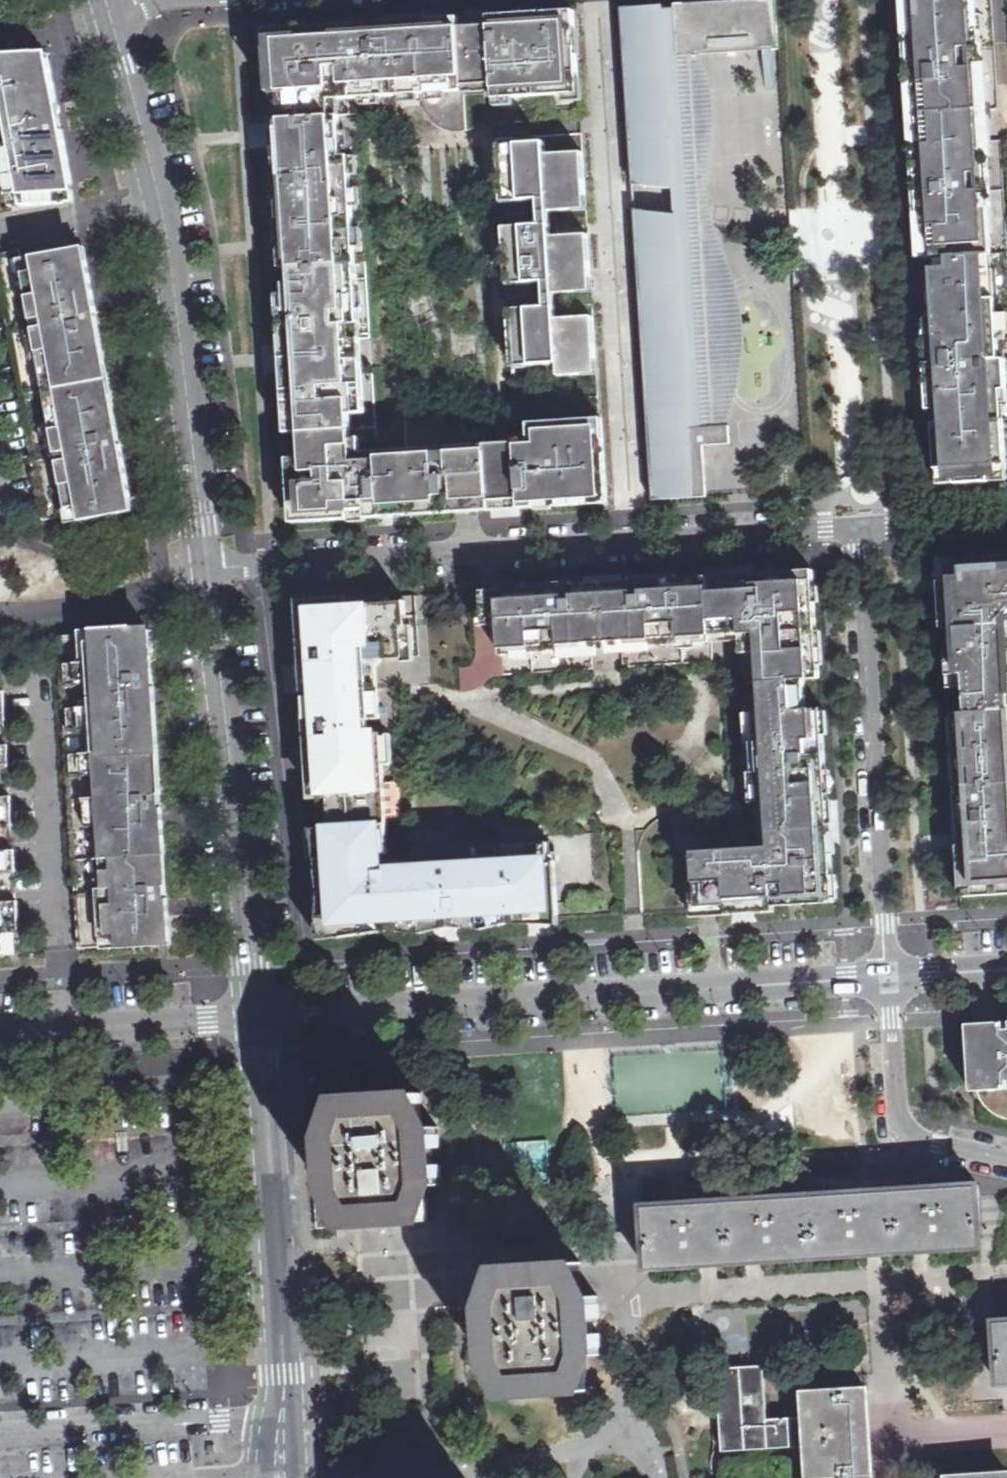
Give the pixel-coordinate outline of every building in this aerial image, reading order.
[(675,4),(679,56),(780,49),(777,0),(740,0),(675,4)] [(992,0),(908,0),(913,86),(925,86),(929,141),(915,142),(923,256),(1006,252),(1006,216),(1002,140),(983,140),(980,110),(1000,109),(992,0)] [(623,7),(632,181),(675,184),(688,183),(685,141),(687,142),(692,144),(698,143),(703,141),(706,137),(708,130),(708,124),(705,119),(701,116),(696,114),(691,114),(686,116),(683,118),(682,91),(679,56),(675,8),(663,9),(663,5),(623,7)] [(490,100),(576,95),(571,11),(486,16),(486,21),(383,28),(382,22),(267,30),(274,146),(287,344),(297,343),(298,357),(299,373),(289,373),(298,522),(382,517),(381,507),(410,506),(410,515),(456,513),(455,502),(474,501),(474,512),(490,511),(489,501),(517,499),(518,509),(603,503),(599,440),(587,441),(586,421),(535,424),(536,443),(483,446),(482,432),(471,433),(471,437),(465,437),(460,426),(451,419),(440,412),(427,410),(414,410),(401,415),(403,451),(349,454),(347,415),(361,415),(360,399),(352,400),(350,371),(358,371),(356,340),(348,340),(347,326),(356,325),(345,158),(338,158),(336,117),(327,118),(327,101),(418,96),(419,106),(422,115),(428,123),(436,129),(444,132),(452,134),(461,133),(459,87),(489,86),(490,100)] [(2,64),(4,72),(11,120),(0,120),(0,136),(13,207),(14,215),(84,213),(71,133),(58,61),(2,64)] [(11,120),(4,72),(0,73),(0,120),(11,120)] [(542,144),(497,146),(500,203),(545,200),(546,212),(583,210),(580,153),(543,155),(542,144)] [(700,319),(696,320),(694,291),(695,278),(696,269),(699,243),(700,232),(700,219),(688,217),(685,217),(685,219),(677,219),(677,214),(675,190),(675,184),(632,181),(633,196),(653,500),(708,496),(704,446),(731,443),(730,426),(703,427),(701,390),(703,392),(707,393),(713,393),(718,391),(721,388),(724,383),(724,378),(723,373),(721,369),(717,365),(712,364),(707,364),(703,365),(699,367),(698,338),(701,339),(705,338),(708,336),(710,332),(711,328),(710,324),(708,321),(704,319),(700,319)] [(677,214),(677,219),(685,219),(685,217),(688,217),(688,183),(675,184),(675,190),(677,214)] [(548,226),(502,229),(505,285),(551,282),(551,294),(589,292),(585,235),(548,238),(548,226)] [(21,396),(108,379),(94,300),(84,247),(53,252),(54,260),(24,265),(23,258),(22,249),(0,253),(0,280),(21,396)] [(923,256),(927,319),(939,319),(941,338),(929,338),(938,482),(1006,477),(1006,338),(998,339),(997,313),(1006,313),(1006,252),(923,256)] [(422,292),(403,300),(416,328),(435,319),(422,292)] [(554,308),(507,310),(511,367),(548,365),(548,361),(556,360),(557,377),(594,375),(591,318),(555,320),(554,308)] [(356,340),(356,325),(347,326),(348,340),(356,340)] [(360,399),(358,371),(350,371),(352,400),(360,399)] [(21,396),(44,521),(69,516),(80,514),(82,521),(133,512),(121,451),(108,379),(21,396)] [(69,516),(70,523),(82,521),(80,514),(69,516)] [(977,560),(978,572),(980,573),(981,577),(964,596),(959,593),(951,593),(945,595),(951,688),(967,688),(967,712),(1006,710),(1006,558),(977,560)] [(710,591),(713,630),(742,629),(743,640),(744,660),(745,683),(805,679),(820,678),(813,570),(776,572),(777,580),(770,580),(769,573),(754,574),(754,583),(754,584),(739,585),(739,575),(708,576),(710,591)] [(754,583),(754,574),(739,575),(739,585),(754,584),(754,583)] [(426,606),(428,683),(432,683),(436,686),(446,689),(458,691),(472,689),(487,680),(492,675),(594,669),(593,643),(607,642),(607,649),(611,649),(610,642),(623,641),(624,667),(715,661),(714,642),(713,630),(710,591),(708,576),(623,582),(585,584),(497,590),(484,591),(483,591),(424,595),(425,596),(426,606)] [(309,647),(316,653),(317,672),(318,676),(321,722),(314,730),(315,747),(316,754),(313,755),(316,797),(320,797),(322,829),(378,825),(388,825),(382,732),(371,733),(370,719),(381,718),(379,686),(356,688),(355,686),(351,687),(349,660),(386,658),(419,655),(419,630),(416,595),(305,603),(303,603),(303,605),(305,630),(308,630),(309,647)] [(60,637),(67,754),(158,748),(155,704),(146,705),(145,696),(145,689),(154,688),(150,630),(134,631),(134,627),(92,629),(93,634),(60,636),(60,637)] [(743,640),(742,629),(713,630),(714,642),(743,640)] [(305,630),(305,634),(307,664),(309,692),(313,747),(313,755),(316,754),(315,747),(314,730),(321,722),(318,676),(317,672),(316,653),(309,647),(308,630),(305,630)] [(0,640),(0,956),(21,954),(14,849),(8,745),(1,640),(0,640)] [(386,658),(349,660),(351,687),(355,686),(356,688),(379,686),(378,667),(386,658)] [(644,914),(834,903),(822,708),(807,709),(805,679),(745,683),(737,683),(744,803),(752,803),(766,802),(769,829),(754,831),(746,831),(746,834),(763,833),(763,847),(747,848),(747,850),(714,851),(714,846),(710,835),(705,826),(696,819),(685,816),(671,815),(664,819),(654,824),(650,829),(648,831),(644,839),(642,852),(644,914)] [(154,688),(145,689),(145,696),(146,705),(155,704),(154,688)] [(967,712),(952,713),(960,823),(966,823),(968,859),(962,859),(964,895),(1006,892),(1006,710),(967,712)] [(67,754),(70,804),(85,802),(87,826),(72,827),(74,860),(164,854),(162,825),(154,826),(154,817),(153,810),(161,809),(158,748),(67,754)] [(70,804),(72,827),(87,826),(85,802),(70,804)] [(752,803),(754,831),(769,829),(766,802),(752,803)] [(154,817),(154,826),(162,825),(161,809),(153,810),(154,817)] [(323,843),(340,842),(341,856),(324,857),(329,929),(528,917),(526,895),(554,893),(552,861),(551,843),(505,846),(506,855),(478,856),(477,848),(418,852),(418,861),(381,863),(380,854),(378,825),(322,829),(323,843)] [(378,825),(380,854),(390,853),(388,825),(378,825)] [(324,857),(341,856),(340,842),(323,843),(324,851),(324,857)] [(74,860),(76,891),(84,890),(85,907),(77,907),(80,948),(118,946),(117,948),(160,945),(160,943),(170,943),(168,915),(161,915),(160,907),(160,900),(167,900),(164,854),(74,860)] [(528,917),(548,916),(548,915),(547,915),(546,915),(545,915),(545,914),(544,914),(544,913),(543,913),(543,912),(542,912),(542,911),(542,910),(541,910),(542,903),(555,903),(554,893),(526,895),(528,917)] [(555,915),(555,903),(542,903),(541,910),(542,910),(542,911),(542,912),(543,912),(543,913),(544,913),(544,914),(545,914),(545,915),(546,915),(547,915),(548,915),(548,916),(555,915)] [(962,1024),(966,1091),(977,1092),(983,1102),(991,1111),(1006,1118),(1006,1021),(962,1024)] [(440,1147),(439,1127),(424,1128),(422,1093),(389,1095),(390,1103),(374,1104),(374,1096),(340,1098),(342,1133),(328,1134),(329,1149),(329,1154),(337,1154),(338,1171),(331,1172),(332,1192),(347,1191),(349,1226),(382,1224),(381,1217),(397,1216),(398,1223),(431,1221),(429,1186),(442,1185),(441,1165),(433,1166),(432,1148),(440,1147)] [(506,1142),(508,1185),(550,1183),(548,1140),(506,1142)] [(649,1269),(982,1248),(978,1186),(656,1207),(645,1208),(649,1269)] [(590,1391),(588,1356),(602,1355),(600,1335),(593,1335),(592,1318),(599,1317),(598,1297),(583,1298),(581,1263),(548,1265),(549,1272),(533,1273),(533,1266),(500,1268),(502,1303),(488,1304),(489,1325),(497,1324),(498,1341),(490,1342),(491,1362),(506,1361),(508,1396),(541,1394),(540,1386),(556,1385),(557,1393),(590,1391)] [(313,1271),(314,1297),(323,1297),(322,1271),(313,1271)] [(996,1322),(1000,1386),(1006,1385),(1006,1322),(996,1322)] [(804,1446),(801,1417),(768,1420),(764,1366),(717,1369),(723,1451),(804,1446)] [(873,1474),(872,1461),(885,1460),(882,1422),(875,1423),(869,1423),(867,1391),(807,1395),(812,1477),(873,1477),(873,1474)]
